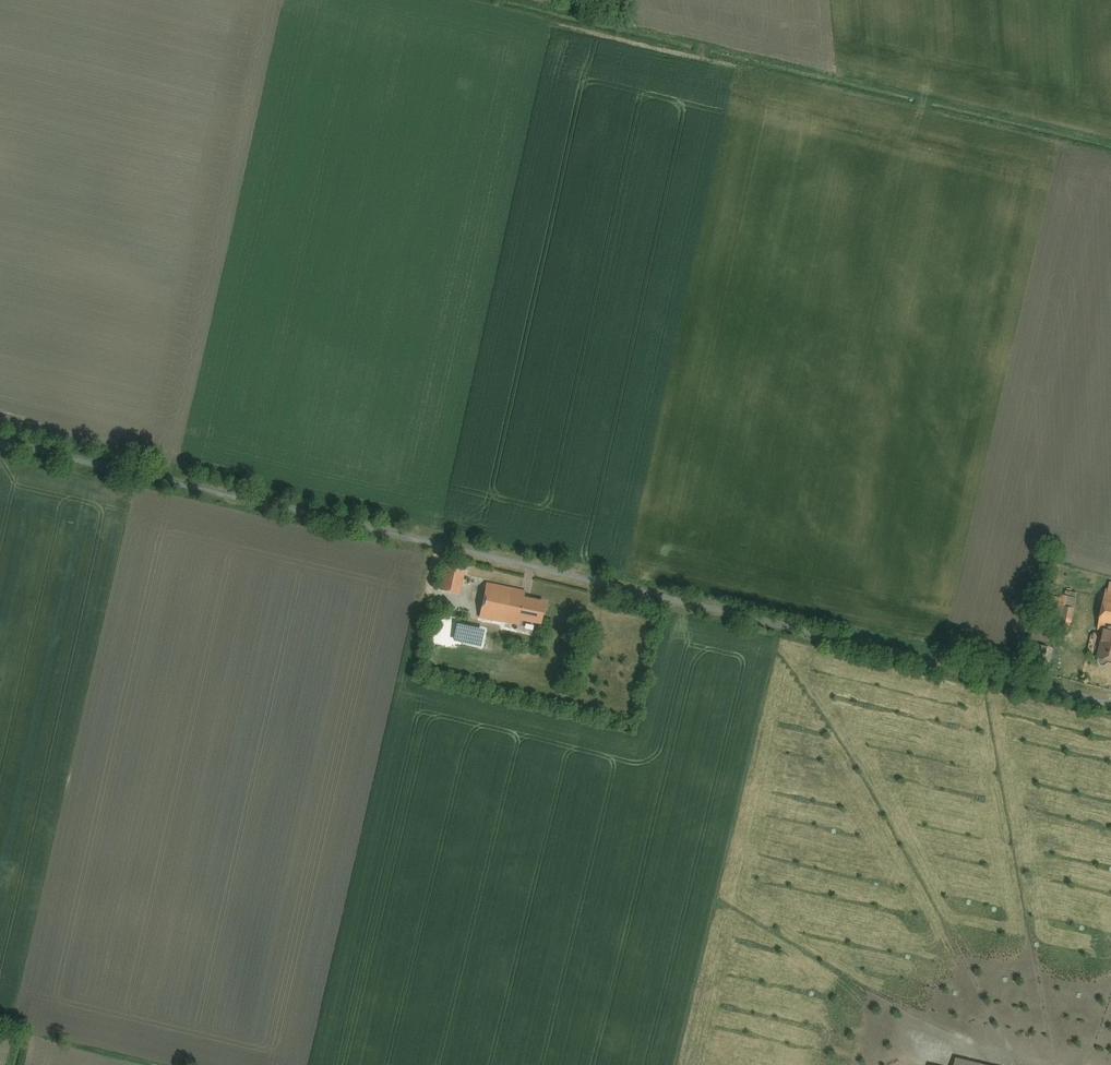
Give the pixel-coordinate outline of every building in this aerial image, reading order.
[(461,595),(466,570),(445,566),(440,591),(461,595)] [(527,591),(487,583),(479,619),(520,627),(521,622),(542,626),(547,603),(525,598),(527,591)] [(1110,583),(1108,591),(1106,591),(1098,631),(1101,631),(1095,660),(1110,663),(1110,583)] [(1077,599),(1060,596),(1060,598),(1054,597),(1050,620),(1062,622),(1060,636),(1067,637),(1069,625),(1072,625),(1077,599)] [(952,1064),(991,1064),(954,1056),(952,1064)]
